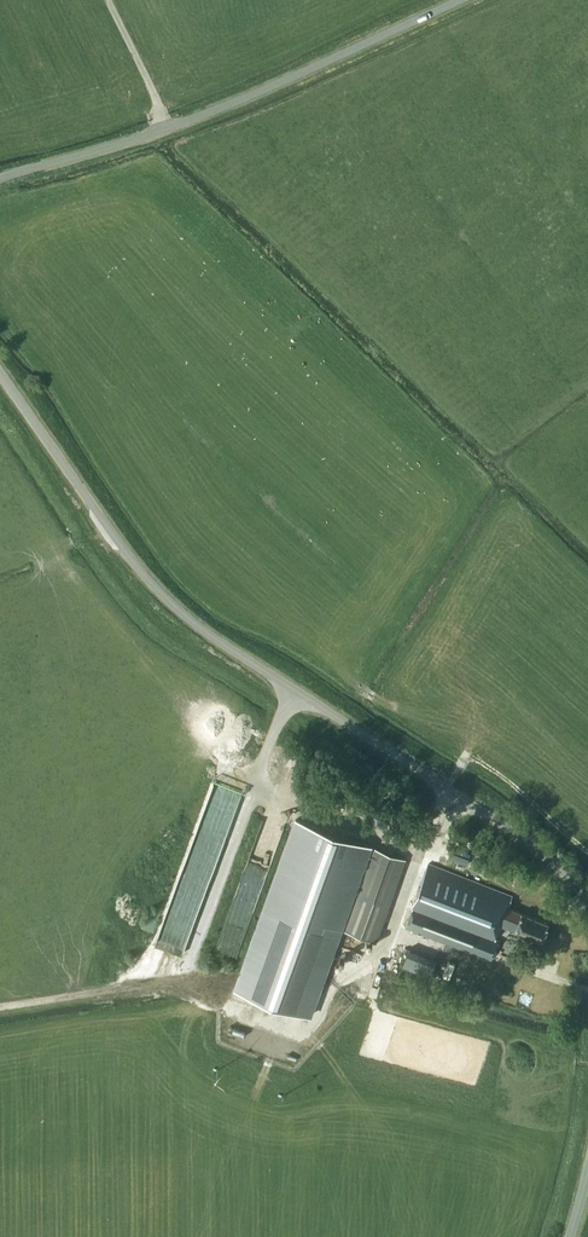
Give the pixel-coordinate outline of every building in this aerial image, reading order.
[(224,832),(233,834),(246,791),(216,782),(200,837),(220,843),(224,832)] [(296,818),(235,988),(309,1015),(367,855),(371,857),(359,891),(345,930),(376,941),(406,858),(296,818)] [(542,940),(549,923),(508,907),(513,894),(429,862),(405,927),(491,960),(499,940),(495,938),(501,924),(542,940)] [(180,886),(159,943),(183,952),(187,939),(192,925),(190,925),(198,903),(185,898),(186,894),(183,892),(185,888),(180,886)] [(433,977),(441,960),(415,947),(407,964),(433,977)]
